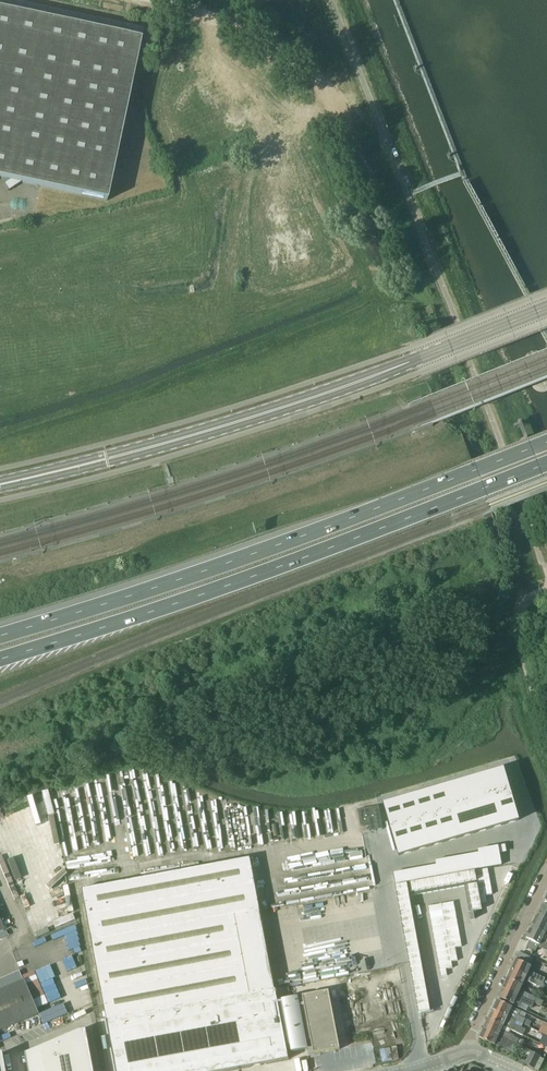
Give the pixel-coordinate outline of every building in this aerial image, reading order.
[(141,40),(0,10),(0,179),(107,202),(141,40)] [(526,357),(527,362),(534,380),(537,384),(540,386),(541,387),(545,387),(546,387),(546,352),(546,351),(545,349),(543,348),(541,347),(539,346),(536,346),(533,347),(531,349),(529,350),(527,352),(527,354),(526,357)] [(504,769),(489,774),(497,799),(512,795),(504,769)] [(489,774),(474,778),(482,804),(497,799),(489,774)] [(474,778),(459,782),(467,808),(482,804),(474,778)] [(459,782),(444,787),(452,812),(467,808),(459,782)] [(444,787),(429,791),(436,817),(452,812),(444,787)] [(429,791),(414,796),(421,821),(436,817),(429,791)] [(512,795),(497,799),(504,825),(519,820),(512,795)] [(414,796),(399,800),(406,826),(421,821),(414,796)] [(497,799),(482,804),(489,829),(504,825),(497,799)] [(399,800),(384,805),(391,830),(406,826),(399,800)] [(482,804),(467,808),(474,834),(489,829),(482,804)] [(467,808),(452,812),(459,838),(474,834),(467,808)] [(452,812),(436,817),(444,842),(459,838),(452,812)] [(436,817),(421,821),(429,847),(444,842),(436,817)] [(421,821),(406,826),(414,851),(429,847),(421,821)] [(406,826),(391,830),(399,856),(414,851),(406,826)] [(499,846),(488,848),(492,867),(502,865),(500,853),(499,846)] [(488,848),(478,850),(479,853),(482,869),(492,867),(488,848)] [(479,853),(472,854),(475,870),(482,869),(479,853)] [(472,854),(465,856),(467,871),(475,870),(472,854)] [(465,856),(457,857),(460,873),(467,871),(465,856)] [(457,857),(450,858),(453,874),(460,873),(457,857)] [(83,889),(117,1070),(223,1070),(289,1059),(287,1046),(291,1045),(293,1053),(309,1050),(307,1042),(312,1041),(314,1054),(341,1049),(330,991),(304,996),(304,998),(299,999),(299,997),(283,1000),(283,1002),(279,1003),(251,858),(83,889)] [(450,858),(443,860),(446,875),(453,874),(450,858)] [(443,860),(436,861),(437,865),(439,877),(446,875),(443,860)] [(437,865),(429,867),(431,878),(439,877),(437,865)] [(429,867),(422,868),(424,879),(431,878),(429,867)] [(422,868),(415,869),(417,881),(424,879),(422,868)] [(488,869),(395,886),(419,1013),(434,1011),(413,896),(464,887),(469,912),(482,910),(481,903),(487,902),(486,896),(493,895),(488,869)] [(415,869),(408,871),(410,882),(417,881),(415,869)] [(408,871),(401,872),(403,883),(410,882),(408,871)] [(401,872),(393,873),(396,885),(403,883),(401,872)] [(454,902),(441,904),(442,911),(455,908),(454,902)] [(539,915),(546,919),(546,904),(544,903),(539,915)] [(441,904),(428,907),(429,913),(442,911),(441,904)] [(455,908),(442,911),(443,917),(456,915),(455,908)] [(442,911),(429,913),(430,920),(443,917),(442,911)] [(456,915),(443,917),(444,924),(457,921),(456,915)] [(533,926),(546,933),(546,932),(546,919),(539,915),(533,926)] [(443,917),(430,920),(432,926),(444,924),(443,917)] [(457,921),(444,924),(446,930),(459,928),(457,921)] [(444,924),(432,926),(433,932),(446,930),(444,924)] [(527,938),(531,940),(540,944),(541,945),(543,941),(546,943),(546,935),(546,934),(546,933),(533,926),(527,938)] [(459,928),(446,930),(447,936),(460,934),(459,928)] [(446,930),(433,932),(434,939),(447,936),(446,930)] [(460,934),(447,936),(448,943),(461,940),(460,934)] [(447,936),(434,939),(435,945),(448,943),(447,936)] [(461,940),(448,943),(449,949),(456,948),(462,947),(461,940)] [(540,944),(531,940),(527,947),(536,951),(540,944)] [(448,943),(435,945),(436,952),(449,949),(448,943)] [(449,949),(436,952),(437,958),(450,956),(449,949)] [(450,956),(437,958),(439,964),(452,962),(450,956)] [(517,959),(513,968),(540,982),(543,983),(545,979),(530,972),(530,971),(533,966),(517,959)] [(452,962),(439,964),(440,971),(446,969),(453,968),(452,962)] [(513,968),(509,978),(524,985),(526,981),(533,984),(538,986),(540,982),(513,968)] [(39,1014),(37,1008),(25,980),(24,980),(20,972),(0,980),(0,1031),(39,1014)] [(355,1002),(366,1000),(361,977),(332,984),(344,1035),(372,1028),(369,1015),(359,1017),(355,1002)] [(509,978),(504,988),(534,1002),(536,998),(521,991),(521,990),(524,985),(509,978)] [(504,988),(499,997),(515,1004),(514,1006),(519,1008),(522,1004),(531,1008),(534,1003),(534,1002),(504,988)] [(526,1019),(518,1016),(511,1013),(513,1007),(498,1000),(494,1009),(524,1024),(526,1019)] [(532,1033),(522,1028),(524,1024),(494,1009),(489,1019),(529,1038),(532,1033)] [(489,1019),(484,1028),(517,1044),(520,1038),(515,1036),(515,1035),(503,1029),(504,1027),(529,1039),(529,1038),(489,1019)] [(480,1038),(496,1045),(496,1044),(513,1052),(517,1044),(484,1028),(480,1038)] [(26,1054),(29,1070),(94,1070),(86,1030),(79,1031),(26,1054)] [(546,1046),(546,1045),(546,1034),(539,1031),(539,1032),(543,1034),(539,1043),(546,1046)] [(531,1052),(525,1064),(534,1069),(540,1057),(540,1056),(531,1052)]
